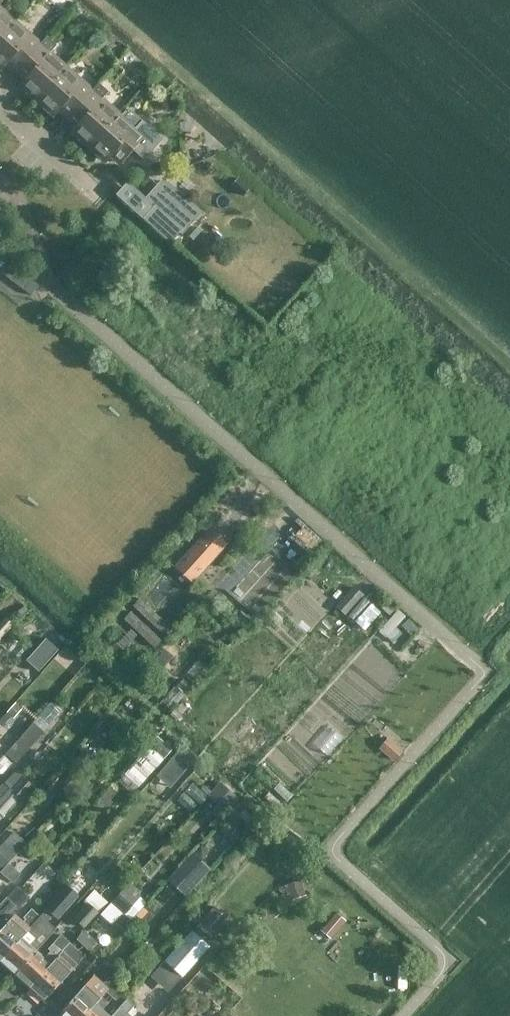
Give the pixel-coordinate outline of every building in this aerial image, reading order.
[(13,23),(0,11),(0,37),(13,23)] [(0,37),(0,65),(3,68),(9,62),(17,70),(47,37),(46,36),(38,45),(13,23),(0,37)] [(47,37),(17,70),(26,77),(20,83),(38,99),(65,69),(48,54),(56,45),(47,37)] [(65,69),(38,99),(56,114),(61,108),(69,116),(100,82),(99,82),(90,91),(65,69)] [(100,82),(69,116),(78,123),(72,129),(90,145),(117,114),(101,99),(109,90),(100,82)] [(117,114),(90,145),(108,160),(113,154),(122,162),(135,147),(137,149),(139,149),(143,143),(143,141),(142,140),(151,129),(141,120),(133,129),(117,114)] [(201,212),(169,184),(150,205),(182,233),(201,212)] [(181,563),(195,575),(223,543),(209,531),(181,563)] [(345,615),(363,595),(353,586),(334,605),(345,615)] [(363,630),(380,612),(370,603),(354,621),(363,630)] [(385,638),(404,616),(397,609),(377,631),(385,638)] [(416,627),(407,618),(399,626),(408,635),(416,627)] [(48,639),(30,661),(42,672),(61,649),(48,639)] [(61,711),(51,702),(0,760),(0,768),(6,773),(61,711)] [(380,748),(393,760),(401,750),(388,738),(380,748)] [(172,787),(194,755),(179,745),(157,776),(172,787)] [(149,747),(127,773),(140,784),(162,757),(149,747)] [(4,783),(10,788),(23,774),(17,769),(4,783)] [(217,780),(210,792),(193,782),(186,792),(223,814),(236,792),(217,780)] [(0,799),(0,813),(2,815),(18,797),(10,788),(0,799)] [(14,854),(35,831),(25,823),(4,846),(14,854)] [(200,845),(194,852),(201,859),(205,855),(204,849),(200,845)] [(192,853),(175,871),(192,887),(209,869),(192,853)] [(111,908),(127,922),(146,901),(130,887),(111,908)] [(83,927),(106,901),(94,890),(84,901),(87,904),(74,919),(83,927)] [(39,932),(47,923),(49,925),(56,917),(57,917),(66,907),(47,891),(38,901),(46,908),(39,916),(31,908),(22,917),(39,932)] [(15,906),(6,897),(0,904),(0,922),(15,906)] [(216,935),(229,920),(214,906),(200,921),(216,935)] [(27,930),(21,924),(14,931),(6,924),(0,930),(0,960),(27,930)] [(88,947),(96,939),(84,929),(77,937),(88,947)] [(0,960),(0,962),(14,974),(35,950),(27,943),(33,936),(27,930),(0,960)] [(168,993),(181,977),(209,946),(192,930),(150,977),(168,993)] [(35,950),(14,974),(28,987),(69,942),(60,934),(47,948),(50,950),(44,958),(35,950)] [(69,942),(28,987),(44,1001),(65,977),(77,964),(81,954),(77,950),(69,942)] [(71,1000),(58,1014),(61,1015),(84,1015),(101,996),(106,991),(114,983),(108,978),(103,984),(93,975),(80,990),(71,1000)] [(114,982),(114,983),(106,991),(113,997),(121,988),(114,982)] [(84,1015),(109,1015),(101,1009),(108,1002),(101,996),(84,1015)] [(127,1012),(134,1005),(126,998),(110,1015),(131,1015),(127,1012)]
